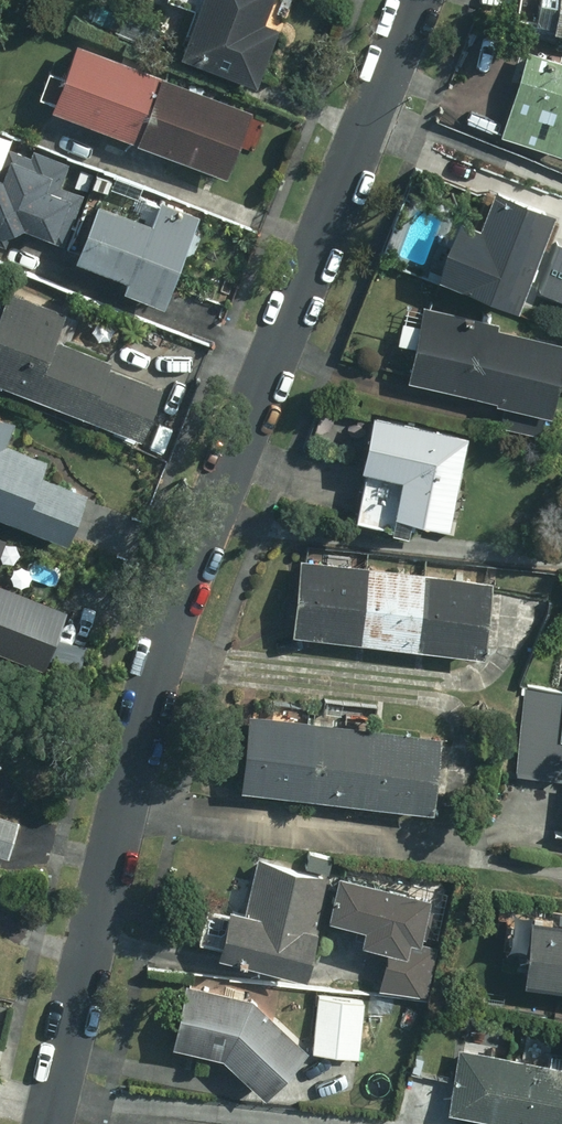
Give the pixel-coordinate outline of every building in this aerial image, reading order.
[(176,56),(259,89),(294,0),(198,0),(176,56)] [(553,31),(561,32),(561,0),(558,0),(553,31)] [(531,39),(501,134),(558,152),(561,140),(561,49),(531,39)] [(250,110),(83,44),(58,109),(224,175),(250,110)] [(0,137),(0,247),(17,253),(26,228),(69,244),(86,199),(63,190),(73,164),(0,137)] [(493,190),(479,229),(458,221),(435,284),(511,313),(522,285),(561,300),(561,248),(545,242),(556,214),(493,190)] [(149,227),(99,205),(78,255),(129,276),(123,291),(160,307),(196,220),(159,204),(149,227)] [(8,290),(0,310),(0,380),(146,439),(169,383),(58,337),(67,314),(8,290)] [(417,306),(405,303),(395,344),(415,349),(408,382),(505,404),(499,428),(544,438),(561,359),(561,339),(417,306)] [(73,547),(92,496),(43,478),(51,458),(9,443),(19,417),(0,409),(0,519),(73,547)] [(465,436),(374,412),(359,468),(399,478),(390,513),(441,527),(465,436)] [(490,582),(296,561),(287,638),(482,659),(490,582)] [(48,670),(71,611),(0,584),(0,651),(48,670)] [(528,685),(519,779),(561,784),(561,781),(561,688),(528,685)] [(439,734),(234,716),(227,795),(432,813),(439,734)] [(10,859),(21,820),(0,814),(0,856),(10,859)] [(359,941),(385,946),(378,985),(426,994),(434,950),(408,946),(410,937),(418,939),(427,891),(330,872),(333,859),(312,855),(309,869),(259,857),(247,910),(229,905),(225,922),(205,918),(199,941),(220,946),(217,959),(304,980),(319,918),(361,926),(359,941)] [(527,919),(521,986),(561,990),(561,922),(527,919)] [(254,996),(184,988),(174,1049),(223,1056),(264,1096),(309,1050),(254,996)] [(374,1035),(361,1034),(364,1000),(318,997),(313,1054),(360,1057),(360,1054),(373,1055),(374,1035)] [(460,1048),(449,1115),(503,1123),(561,1123),(561,1065),(460,1048)]
